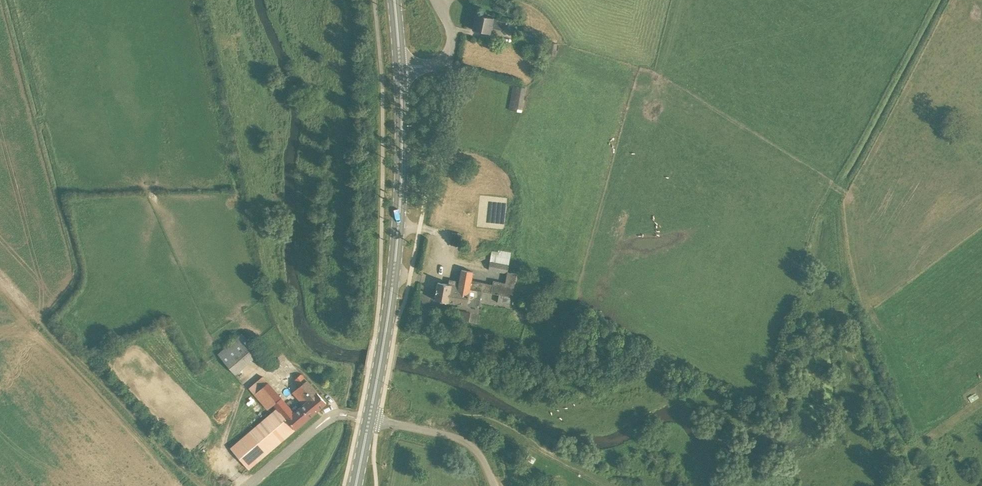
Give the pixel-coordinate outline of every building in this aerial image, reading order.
[(504,30),(506,22),(494,17),(476,14),(473,30),(491,33),(492,28),(504,30)] [(555,56),(557,44),(546,41),(543,53),(555,56)] [(521,112),(526,88),(513,85),(508,110),(521,112)] [(488,270),(507,274),(508,272),(511,257),(492,254),(488,270)] [(467,306),(467,305),(471,281),(473,274),(461,272),(459,284),(455,283),(456,281),(449,280),(448,284),(438,282),(434,300),(449,303),(449,302),(467,306)] [(484,283),(471,281),(467,305),(479,308),(482,291),(491,293),(512,297),(517,274),(508,272),(507,274),(505,283),(493,281),(492,285),(484,283)] [(471,312),(457,310),(455,321),(469,323),(471,312)] [(512,311),(511,319),(523,320),(523,311),(512,311)] [(217,354),(234,374),(235,375),(259,354),(241,333),(217,354)] [(291,393),(302,405),(317,392),(307,380),(301,374),(293,381),(298,387),(291,393)] [(274,410),(278,411),(285,419),(294,412),(262,375),(248,388),(254,395),(266,410),(269,414),(274,410)] [(294,429),(295,430),(326,403),(317,392),(302,405),(294,412),(285,419),(294,429)] [(295,430),(294,429),(285,419),(278,411),(274,410),(269,414),(270,414),(251,430),(243,437),(230,448),(248,469),(295,430)]
